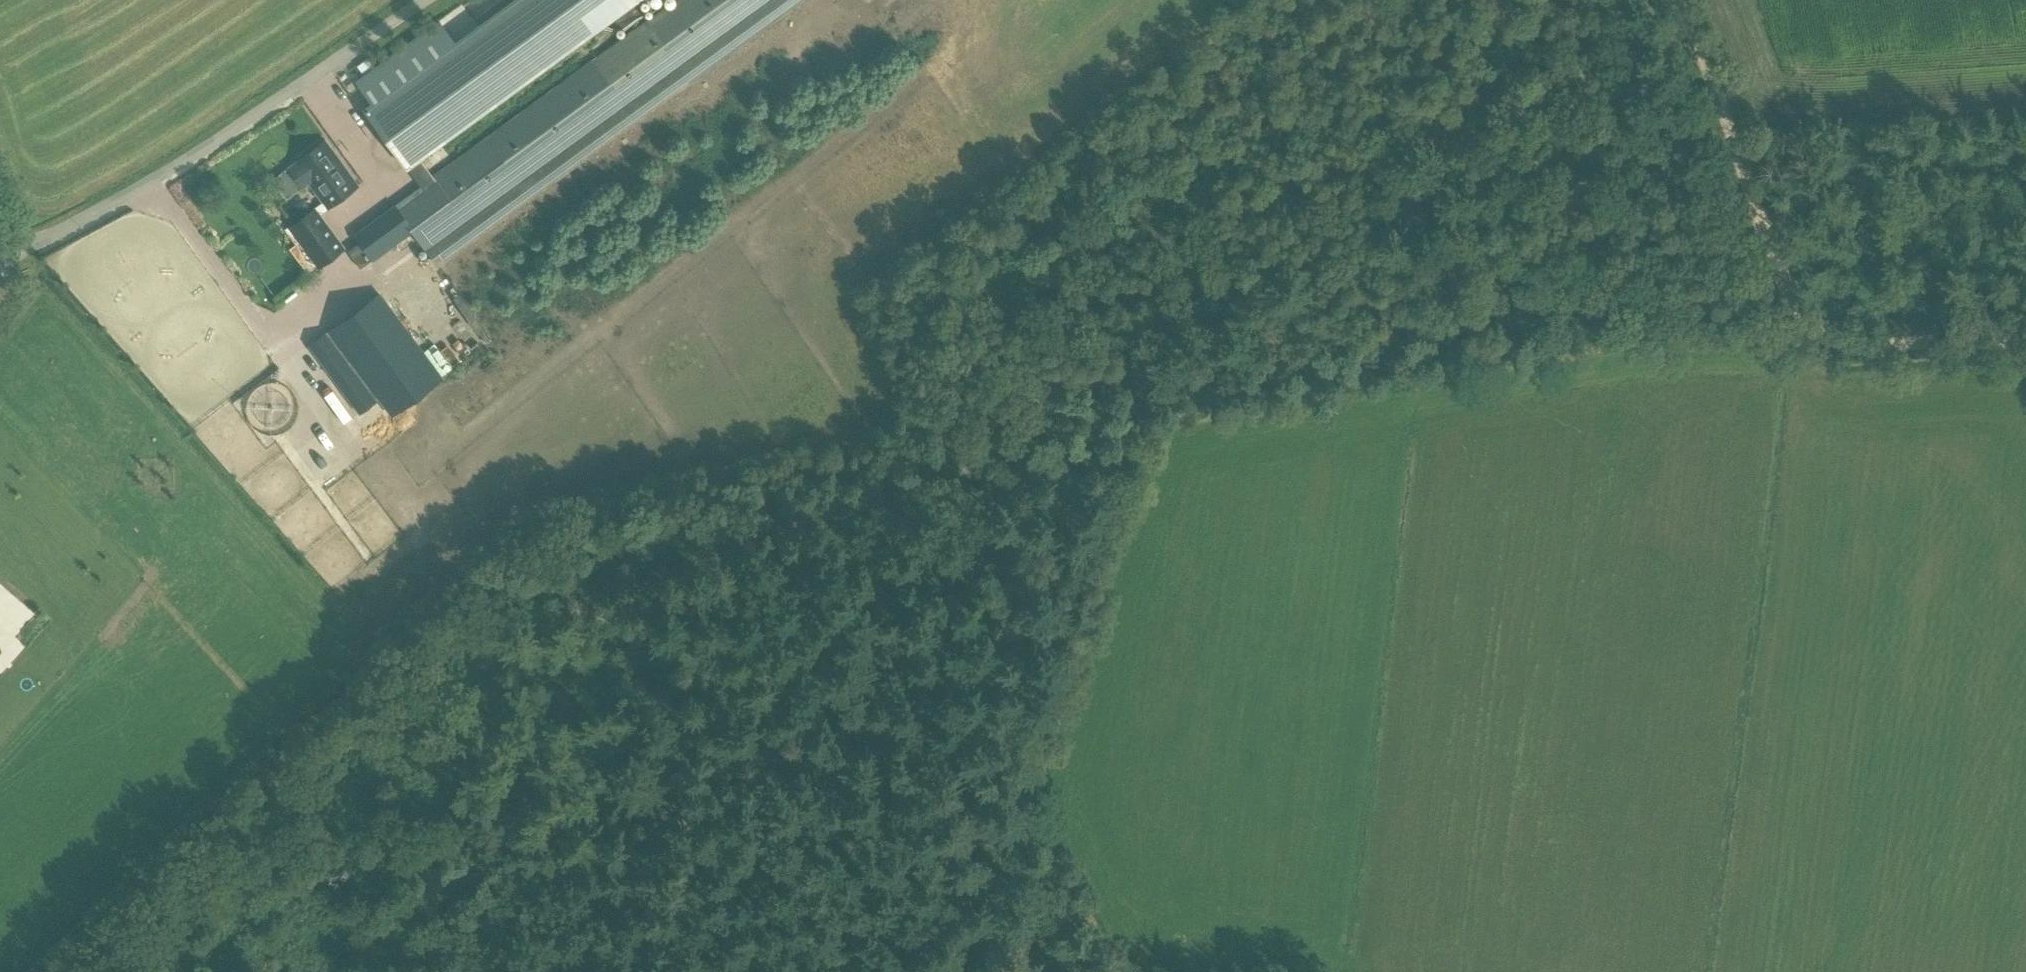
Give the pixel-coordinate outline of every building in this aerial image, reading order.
[(394,207),(436,264),(798,0),(679,0),(434,178),(420,158),(637,0),(516,0),(455,44),(439,22),(356,82),(372,104),(364,110),(420,187),(394,207)] [(347,86),(351,92),(358,87),(353,81),(347,86)] [(308,182),(323,202),(315,208),(314,207),(289,226),(319,267),(344,248),(319,213),(326,207),(327,208),(358,185),(325,140),(288,168),(302,187),(308,182)] [(378,293),(329,330),(379,398),(392,415),(441,378),(378,293)] [(379,398),(329,330),(310,345),(360,412),(379,398)]
